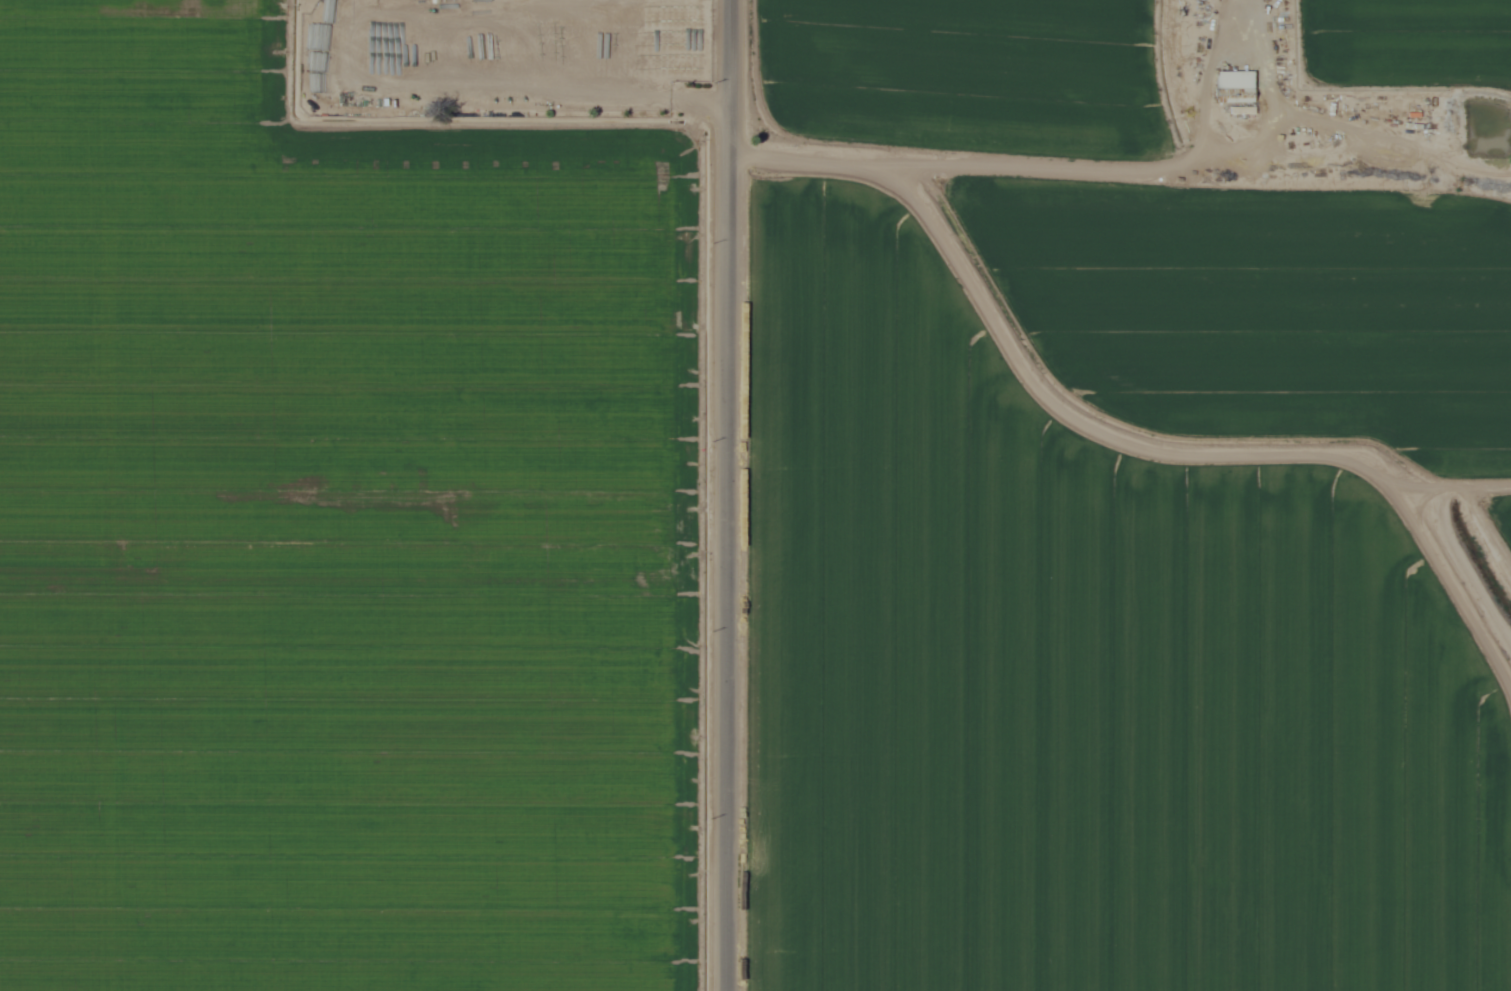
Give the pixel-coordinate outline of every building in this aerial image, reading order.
[(332,22),(314,21),(313,48),(330,49),(332,22)] [(1257,71),(1215,72),(1215,103),(1257,102),(1257,71)]
